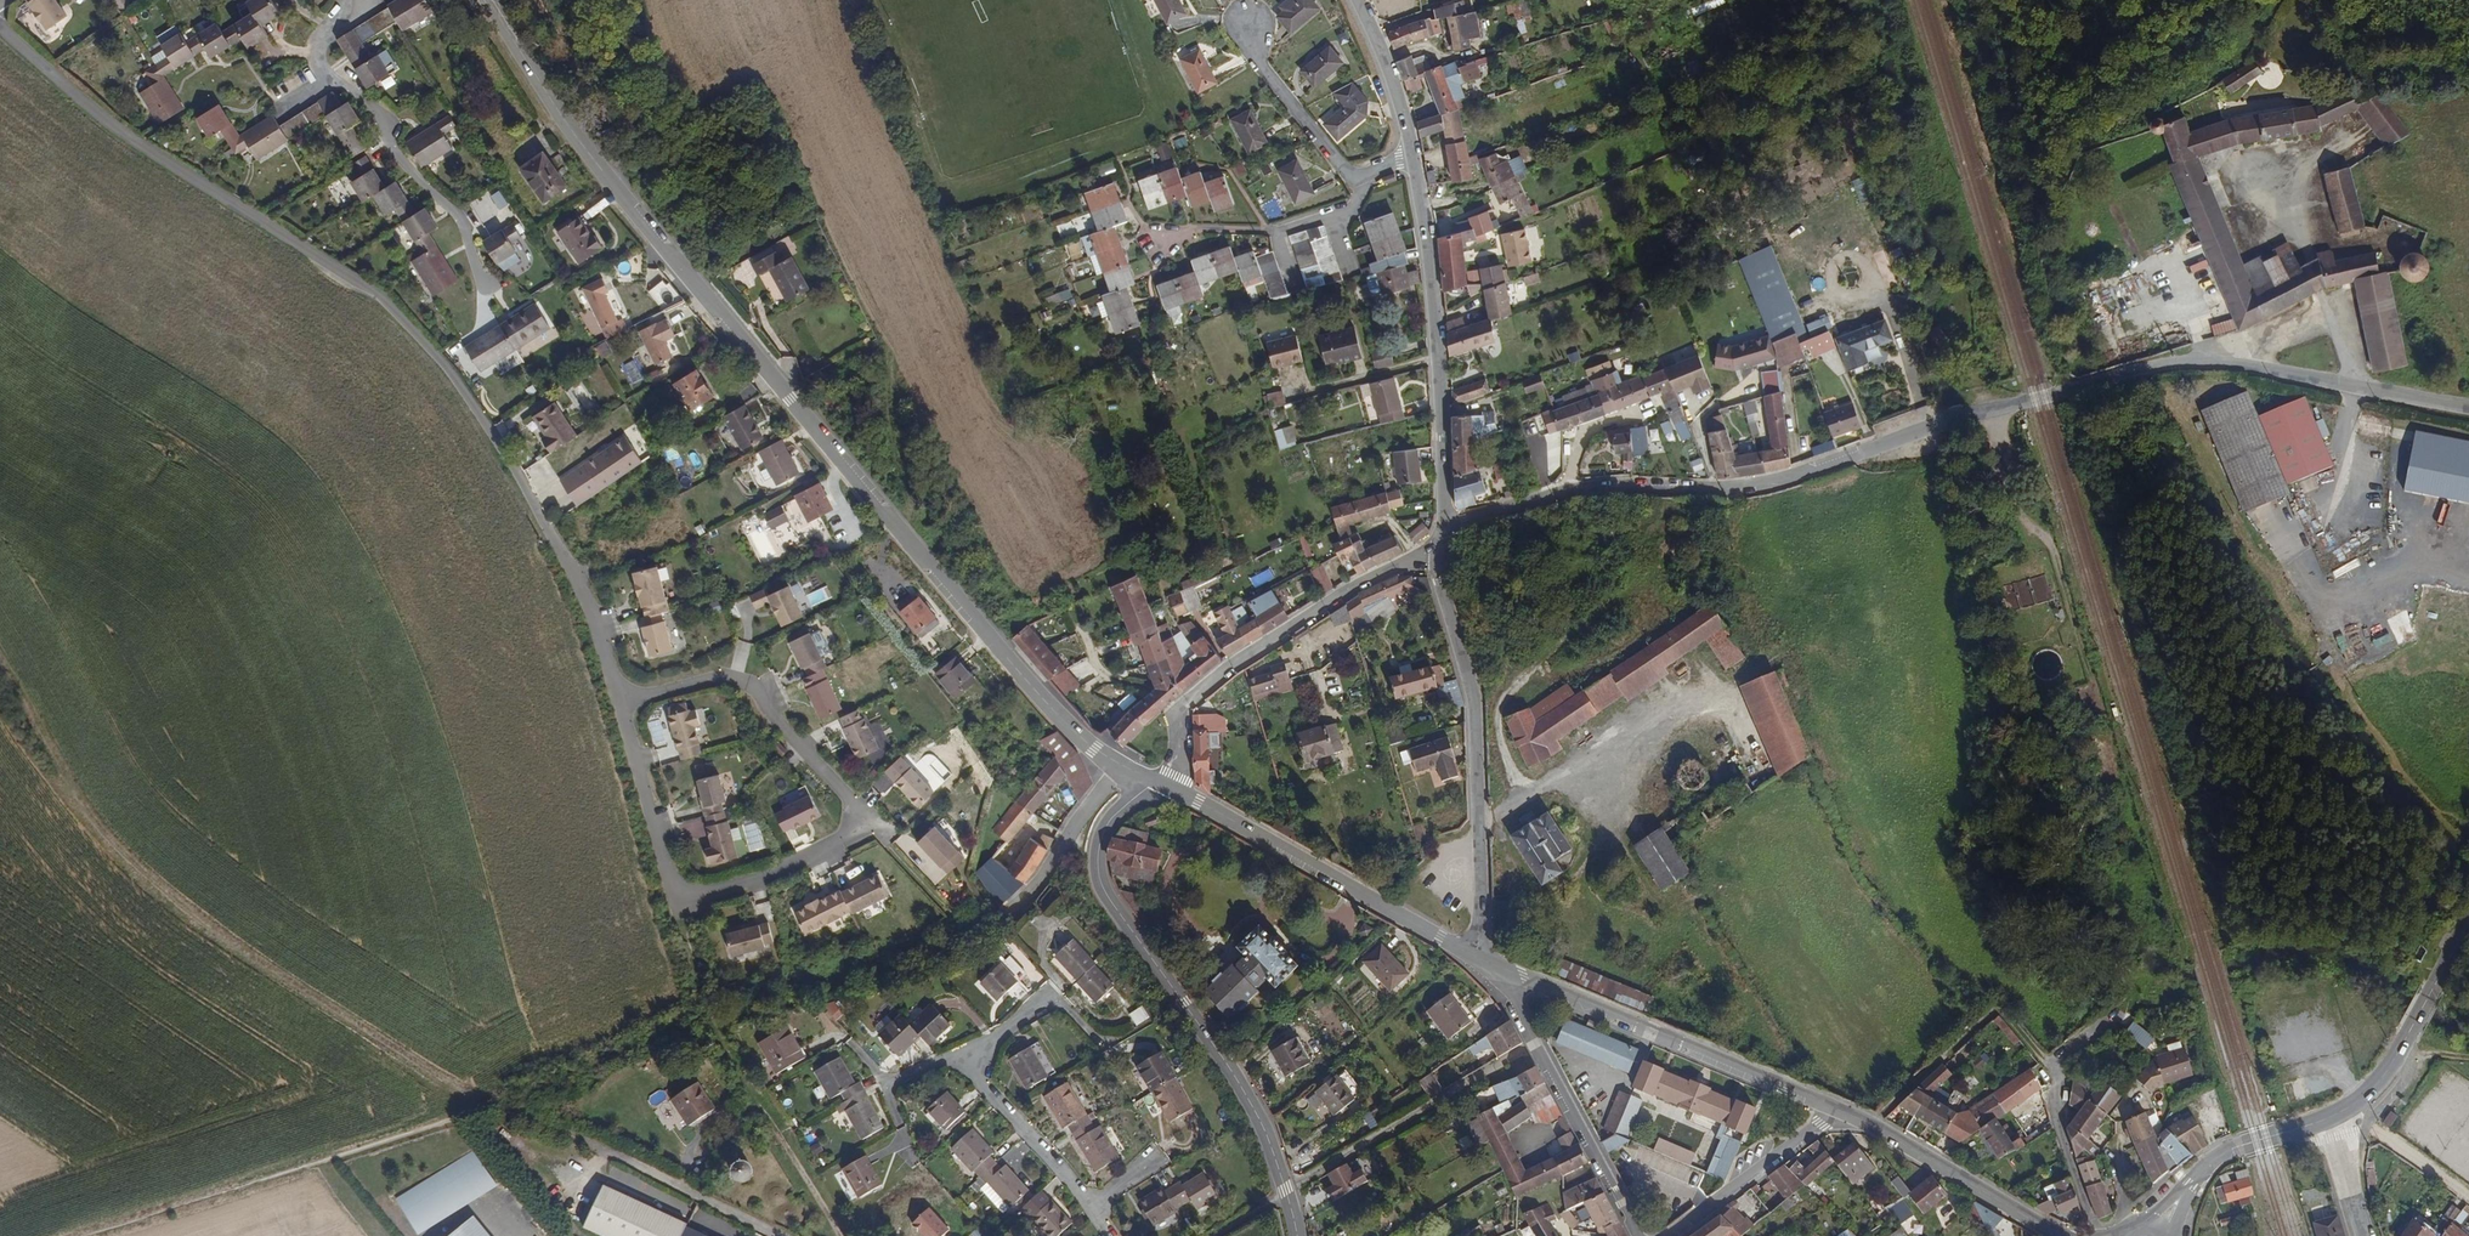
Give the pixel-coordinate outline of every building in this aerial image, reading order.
[(52,0),(22,0),(31,14),(30,17),(37,27),(39,25),(46,35),(66,20),(52,0)] [(126,0),(117,0),(114,2),(125,17),(134,10),(126,0)] [(285,0),(248,0),(252,6),(266,28),(282,17),(275,7),(285,0)] [(431,15),(421,0),(406,0),(389,11),(404,33),(431,15)] [(1178,0),(1155,0),(1169,26),(1187,16),(1178,0)] [(1318,8),(1311,0),(1287,0),(1280,6),(1285,10),(1278,16),(1292,32),(1318,8)] [(1506,2),(1508,13),(1514,11),(1519,32),(1527,31),(1523,16),(1531,14),(1528,0),(1512,0),(1506,2)] [(1456,15),(1453,3),(1433,9),(1437,19),(1437,20),(1447,17),(1456,15)] [(266,28),(252,6),(220,26),(233,47),(246,39),(253,51),(272,38),(266,28)] [(1479,36),(1473,11),(1456,15),(1447,17),(1455,51),(1471,47),(1469,38),(1479,36)] [(233,47),(220,26),(213,16),(183,35),(196,57),(208,49),(214,59),(233,47)] [(1439,26),(1437,20),(1437,19),(1435,17),(1433,17),(1429,18),(1433,28),(1439,26)] [(1433,28),(1429,18),(1416,21),(1407,24),(1413,40),(1434,34),(1433,28)] [(1413,40),(1407,24),(1389,34),(1393,48),(1413,40)] [(196,57),(183,35),(180,31),(161,44),(168,57),(155,66),(163,78),(196,57)] [(1315,85),(1341,62),(1329,47),(1302,70),(1315,85)] [(401,73),(389,53),(371,64),(361,49),(346,59),(369,94),(401,73)] [(1216,83),(1198,50),(1181,60),(1199,92),(1216,83)] [(1413,59),(1411,55),(1397,60),(1403,79),(1418,73),(1415,65),(1413,59)] [(1426,61),(1424,55),(1413,59),(1415,65),(1426,61)] [(1431,69),(1428,60),(1426,61),(1415,65),(1418,73),(1425,70),(1431,69)] [(1459,84),(1480,76),(1474,60),(1458,65),(1456,61),(1442,67),(1441,65),(1431,69),(1425,70),(1441,114),(1458,109),(1455,101),(1453,94),(1462,91),(1459,84)] [(2263,73),(2253,60),(2223,80),(2232,94),(2263,73)] [(182,109),(163,78),(155,66),(147,72),(155,84),(141,94),(159,124),(182,109)] [(1422,87),(1418,73),(1403,79),(1407,92),(1422,87)] [(1336,137),(1365,113),(1366,99),(1351,82),(1332,92),(1344,106),(1324,123),(1336,137)] [(1465,97),(1462,91),(1453,94),(1455,101),(1465,97)] [(2353,280),(2366,278),(2378,276),(2374,253),(2358,254),(2334,258),(2317,261),(2309,265),(2297,270),(2253,291),(2242,264),(2220,208),(2198,157),(2237,144),(2279,137),(2317,132),(2316,127),(2333,120),(2356,110),(2345,91),(2315,107),(2309,108),(2235,120),(2189,133),(2182,117),(2163,125),(2159,119),(2153,117),(2146,122),(2145,125),(2147,131),(2151,135),(2156,135),(2159,133),(2168,156),(2164,157),(2178,190),(2205,253),(2237,330),(2318,291),(2326,287),(2353,280)] [(2408,131),(2380,92),(2356,110),(2384,149),(2408,131)] [(367,147),(352,125),(362,118),(350,100),(328,115),(354,156),(367,147)] [(240,136),(221,104),(198,119),(210,138),(222,130),(230,143),(240,136)] [(1470,176),(1458,109),(1441,114),(1416,121),(1419,135),(1441,127),(1452,179),(1470,176)] [(1266,141),(1249,110),(1232,120),(1249,151),(1266,141)] [(290,139),(283,130),(281,125),(274,115),(240,136),(230,143),(237,154),(250,146),(259,159),(290,139)] [(457,152),(448,138),(461,128),(454,119),(431,134),(410,147),(427,171),(457,152)] [(565,185),(540,152),(518,168),(543,201),(565,185)] [(1517,174),(1507,153),(1497,156),(1496,152),(1478,157),(1485,174),(1490,185),(1517,174)] [(376,193),(388,185),(367,154),(357,160),(353,164),(361,176),(353,182),(365,201),(376,193)] [(1312,193),(1295,161),(1278,168),(1295,201),(1312,193)] [(1245,173),(1238,162),(1231,167),(1238,177),(1245,173)] [(2327,173),(2342,233),(2365,227),(2350,168),(2327,173)] [(1434,183),(1432,169),(1425,170),(1428,184),(1434,183)] [(1385,182),(1396,178),(1394,172),(1382,176),(1385,182)] [(1233,205),(1223,179),(1205,184),(1202,177),(1182,183),(1179,173),(1141,187),(1148,209),(1188,195),(1191,207),(1210,201),(1214,211),(1233,205)] [(1530,204),(1519,182),(1521,181),(1517,174),(1490,185),(1500,202),(1512,197),(1521,216),(1535,211),(1540,209),(1537,202),(1530,204)] [(419,210),(398,179),(388,185),(376,193),(388,211),(397,206),(405,217),(419,210)] [(1127,223),(1114,183),(1085,193),(1099,232),(1091,234),(1098,253),(1104,273),(1111,292),(1101,296),(1115,334),(1138,326),(1125,288),(1134,285),(1114,227),(1127,223)] [(507,204),(501,192),(493,196),(499,208),(507,204)] [(442,223),(429,203),(419,210),(405,217),(403,219),(425,251),(436,243),(429,232),(442,223)] [(1490,220),(1487,208),(1468,215),(1469,218),(1472,227),(1475,233),(1492,227),(1490,220)] [(1405,251),(1391,213),(1365,223),(1379,261),(1372,264),(1375,271),(1377,271),(1404,264),(1408,263),(1403,252),(1405,251)] [(1506,222),(1504,215),(1490,220),(1492,227),(1500,224),(1506,222)] [(591,236),(579,217),(558,230),(579,263),(601,249),(599,246),(601,245),(594,234),(591,236)] [(1472,227),(1469,218),(1451,223),(1454,232),(1459,230),(1472,227)] [(1519,227),(1517,218),(1506,222),(1500,224),(1502,232),(1519,227)] [(517,253),(508,240),(517,234),(510,224),(490,237),(482,242),(497,265),(517,253)] [(1343,279),(1323,224),(1288,235),(1308,288),(1343,279)] [(1477,239),(1475,233),(1472,227),(1459,230),(1461,245),(1464,244),(1464,241),(1477,239)] [(1478,241),(1493,234),(1492,227),(1475,233),(1477,239),(1478,241)] [(1528,260),(1521,227),(1519,227),(1502,232),(1500,232),(1506,261),(1507,265),(1528,260)] [(1461,245),(1459,230),(1454,232),(1437,236),(1440,259),(1462,254),(1461,245)] [(458,276),(436,243),(425,251),(413,259),(435,292),(458,276)] [(2297,270),(2286,244),(2242,264),(2253,291),(2297,270)] [(1806,331),(1772,247),(1738,260),(1768,333),(1773,345),(1798,337),(1797,335),(1806,331)] [(1287,294),(1273,252),(1256,258),(1254,253),(1234,260),(1230,249),(1192,262),(1196,274),(1157,287),(1165,310),(1203,297),(1200,285),(1238,272),(1242,283),(1262,276),(1270,298),(1287,294)] [(2334,258),(2332,251),(2316,255),(2317,261),(2334,258)] [(809,290),(791,258),(781,264),(775,253),(752,266),(757,277),(769,270),(787,302),(809,290)] [(1104,273),(1098,253),(1090,256),(1097,275),(1104,273)] [(1463,263),(1462,254),(1440,259),(1441,269),(1463,263)] [(2426,266),(2424,261),(2420,257),(2414,255),(2408,256),(2403,259),(2400,264),(2400,269),(2401,272),(2402,275),(2406,279),(2411,281),(2417,280),(2422,277),(2425,272),(2426,266)] [(1467,285),(1463,263),(1441,269),(1444,292),(1449,289),(1467,285)] [(1500,267),(1499,263),(1477,269),(1482,282),(1484,288),(1503,282),(1500,267)] [(1406,272),(1404,264),(1377,271),(1383,292),(1409,286),(1409,284),(1406,272)] [(1419,281),(1416,269),(1406,272),(1409,284),(1419,281)] [(1538,272),(1528,274),(1530,283),(1541,281),(1538,272)] [(2366,278),(2353,280),(2371,371),(2406,364),(2389,274),(2378,276),(2366,278)] [(608,291),(602,278),(582,287),(607,337),(626,327),(621,317),(616,320),(603,293),(608,291)] [(1510,314),(1507,298),(1503,282),(1484,288),(1483,289),(1490,320),(1491,320),(1510,314)] [(1050,305),(1073,296),(1070,289),(1047,298),(1050,305)] [(1457,305),(1454,295),(1444,297),(1446,310),(1452,309),(1457,305)] [(518,350),(552,329),(534,302),(501,324),(518,350)] [(674,336),(662,312),(649,318),(653,324),(638,332),(654,364),(671,355),(664,341),(674,336)] [(1465,328),(1462,317),(1446,322),(1447,333),(1465,328)] [(1493,330),(1491,320),(1490,320),(1465,328),(1447,333),(1448,354),(1495,340),(1495,338),(1493,330)] [(1861,350),(1890,338),(1883,320),(1835,338),(1847,370),(1866,363),(1861,350)] [(481,374),(518,350),(501,324),(464,348),(481,374)] [(1961,352),(1941,325),(1933,330),(1952,358),(1961,352)] [(1362,358),(1355,328),(1319,336),(1325,361),(1337,358),(1342,357),(1344,362),(1362,358)] [(1810,343),(1806,331),(1797,335),(1798,337),(1802,346),(1810,343)] [(1773,345),(1768,333),(1733,347),(1719,344),(1715,366),(1736,370),(1777,354),(1773,345)] [(1296,335),(1266,342),(1272,368),(1302,361),(1296,335)] [(1777,356),(1802,346),(1798,337),(1773,345),(1777,354),(1777,356)] [(610,352),(604,341),(598,344),(603,355),(610,352)] [(1810,370),(1802,346),(1777,356),(1781,381),(1810,370)] [(1394,363),(1390,347),(1372,352),(1376,367),(1394,363)] [(1707,377),(1697,354),(1663,368),(1672,385),(1674,390),(1690,384),(1693,391),(1698,388),(1695,381),(1707,377)] [(1605,361),(1586,369),(1589,378),(1609,371),(1605,361)] [(812,372),(806,362),(800,366),(806,375),(812,372)] [(1624,381),(1620,368),(1616,370),(1620,382),(1624,381)] [(1672,385),(1663,368),(1641,376),(1648,394),(1661,390),(1672,385)] [(712,397),(696,370),(674,382),(690,409),(712,397)] [(1616,407),(1609,387),(1620,382),(1616,370),(1593,379),(1598,393),(1605,411),(1616,407)] [(1526,388),(1543,382),(1538,373),(1524,378),(1523,379),(1526,388)] [(1616,407),(1648,394),(1641,376),(1641,374),(1624,381),(1620,382),(1609,387),(1616,407)] [(1403,418),(1391,376),(1368,383),(1371,394),(1377,415),(1379,424),(1384,423),(1403,418)] [(1710,385),(1707,377),(1695,381),(1698,388),(1693,391),(1693,392),(1710,385)] [(1486,392),(1482,379),(1450,390),(1452,404),(1486,392)] [(1779,390),(1778,382),(1761,386),(1763,394),(1779,390)] [(1371,394),(1368,383),(1359,385),(1362,397),(1371,394)] [(1674,390),(1672,385),(1661,390),(1667,401),(1677,397),(1674,390)] [(1787,445),(1779,390),(1763,394),(1772,447),(1787,445)] [(1284,391),(1266,393),(1267,406),(1285,405),(1284,391)] [(2247,391),(2201,410),(2244,511),(2292,494),(2288,485),(2258,416),(2247,391)] [(1558,429),(1605,411),(1598,393),(1551,411),(1558,429)] [(635,402),(632,396),(625,400),(628,406),(635,402)] [(1692,435),(1677,397),(1667,401),(1664,402),(1667,410),(1681,438),(1692,435)] [(2288,485),(2333,465),(2324,443),(2305,398),(2258,416),(2288,485)] [(550,455),(576,437),(552,403),(532,416),(546,437),(540,441),(550,455)] [(762,437),(743,403),(723,415),(741,448),(762,437)] [(1860,425),(1852,403),(1823,413),(1832,436),(1860,425)] [(1551,411),(1551,409),(1542,413),(1549,433),(1558,429),(1551,411)] [(1731,444),(1721,413),(1706,419),(1712,448),(1731,444)] [(1473,438),(1470,414),(1452,414),(1452,446),(1473,438)] [(1483,423),(1483,414),(1470,414),(1473,438),(1477,437),(1484,435),(1483,423)] [(1423,423),(1422,416),(1412,419),(1413,426),(1423,423)] [(1757,432),(1755,421),(1747,424),(1750,434),(1757,432)] [(1496,430),(1494,423),(1483,423),(1484,435),(1496,430)] [(1631,432),(1631,427),(1630,424),(1605,428),(1601,430),(1596,432),(1593,435),(1594,439),(1612,436),(1631,432)] [(1275,429),(1279,448),(1297,445),(1293,426),(1275,429)] [(1647,453),(1644,426),(1631,427),(1631,432),(1633,450),(1633,455),(1647,453)] [(2416,430),(2413,443),(2404,490),(2468,502),(2468,440),(2416,430)] [(1633,450),(1631,432),(1612,436),(1615,450),(1624,449),(1625,460),(1633,459),(1633,455),(1633,450)] [(578,506),(643,460),(625,436),(561,481),(578,506)] [(1479,466),(1477,437),(1473,438),(1452,446),(1454,473),(1478,466),(1479,466)] [(799,473),(780,438),(758,450),(777,485),(799,473)] [(1812,447),(1814,455),(1835,449),(1832,441),(1812,447)] [(1384,451),(1382,443),(1375,445),(1377,452),(1384,451)] [(1734,451),(1731,444),(1712,448),(1718,476),(1722,475),(1738,473),(1734,451)] [(1790,463),(1787,445),(1772,447),(1761,449),(1766,470),(1776,467),(1790,463)] [(1766,470),(1761,449),(1755,450),(1734,451),(1738,473),(1766,470)] [(1421,482),(1418,450),(1393,452),(1395,485),(1421,482)] [(1508,473),(1504,459),(1499,461),(1494,462),(1498,476),(1508,473)] [(1484,491),(1478,466),(1454,473),(1455,503),(1459,508),(1475,504),(1473,493),(1484,491)] [(832,506),(819,482),(796,494),(796,496),(803,508),(809,519),(832,506)] [(1403,504),(1399,490),(1387,493),(1390,508),(1403,504)] [(1390,508),(1387,493),(1330,508),(1334,523),(1336,527),(1347,524),(1390,510),(1390,508)] [(803,508),(796,496),(782,503),(789,516),(803,508)] [(787,517),(781,504),(763,513),(770,526),(787,517)] [(1429,530),(1422,521),(1407,533),(1415,541),(1429,530)] [(1351,535),(1347,524),(1336,527),(1340,540),(1351,535)] [(1353,542),(1361,539),(1358,531),(1351,535),(1340,540),(1333,545),(1337,552),(1354,544),(1353,542)] [(1402,550),(1394,535),(1390,537),(1381,541),(1379,542),(1376,544),(1369,546),(1368,547),(1371,555),(1375,562),(1402,550)] [(1365,548),(1361,539),(1353,542),(1354,544),(1358,552),(1366,567),(1375,562),(1371,555),(1368,547),(1365,548)] [(1350,558),(1349,556),(1358,552),(1354,544),(1337,552),(1341,562),(1350,558)] [(1366,567),(1358,552),(1349,556),(1350,558),(1357,573),(1366,567)] [(910,566),(900,553),(891,561),(901,573),(910,566)] [(1334,586),(1322,563),(1311,569),(1324,592),(1334,586)] [(668,609),(655,566),(631,572),(635,583),(633,583),(636,595),(638,595),(644,616),(659,612),(668,609)] [(1123,602),(1127,613),(1147,605),(1135,574),(1111,586),(1114,595),(1116,594),(1123,602)] [(1174,593),(1195,584),(1206,580),(1205,576),(1190,582),(1189,579),(1179,583),(1181,588),(1173,591),(1174,593)] [(1197,589),(1217,581),(1215,576),(1206,580),(1195,584),(1197,589)] [(1364,608),(1414,586),(1412,578),(1396,578),(1359,593),(1358,597),(1347,605),(1350,618),(1352,624),(1366,617),(1364,608)] [(801,615),(787,584),(767,593),(764,587),(748,594),(754,607),(770,600),(781,624),(801,615)] [(1197,589),(1195,584),(1174,593),(1168,596),(1171,603),(1176,617),(1203,606),(1197,589)] [(1285,616),(1271,590),(1248,602),(1255,613),(1259,620),(1264,630),(1274,624),(1273,624),(1285,616)] [(901,612),(915,600),(910,593),(895,604),(901,612)] [(1127,613),(1123,602),(1116,594),(1114,595),(1122,614),(1127,613)] [(934,617),(919,597),(915,600),(901,612),(916,631),(934,617)] [(1251,615),(1244,604),(1231,611),(1240,627),(1246,641),(1264,630),(1259,620),(1255,613),(1251,615)] [(1153,620),(1147,605),(1127,613),(1122,614),(1129,631),(1153,620)] [(1240,627),(1231,611),(1227,605),(1214,612),(1225,634),(1240,627)] [(1336,627),(1350,618),(1347,605),(1329,616),(1336,627)] [(1724,626),(1710,606),(1649,647),(1664,667),(1706,639),(1724,626)] [(671,649),(663,620),(662,620),(659,612),(644,616),(640,617),(642,625),(641,626),(649,656),(671,649)] [(921,636),(938,622),(934,617),(916,631),(921,636)] [(1097,635),(1089,617),(1079,622),(1087,640),(1097,635)] [(1355,634),(1370,623),(1366,617),(1352,624),(1355,634)] [(1040,620),(1029,625),(1028,626),(1064,667),(1075,660),(1060,642),(1040,620)] [(1123,744),(1146,721),(1179,692),(1155,628),(1153,620),(1129,631),(1134,644),(1138,643),(1146,665),(1154,687),(1123,715),(1112,727),(1108,730),(1123,744)] [(1210,642),(1190,621),(1177,624),(1181,631),(1171,637),(1166,624),(1155,628),(1179,692),(1221,657),(1210,642)] [(1064,667),(1028,626),(1013,639),(1047,678),(1064,667)] [(1706,639),(1727,669),(1746,658),(1724,626),(1706,639)] [(1226,653),(1246,641),(1240,627),(1225,634),(1216,639),(1226,653)] [(831,655),(818,629),(809,633),(822,659),(831,655)] [(822,659),(809,633),(789,642),(802,669),(804,668),(808,676),(822,669),(826,668),(822,659)] [(1668,674),(1664,667),(1649,647),(1611,674),(1624,694),(1629,701),(1668,674)] [(964,676),(967,673),(954,657),(933,673),(952,697),(970,683),(964,676)] [(1096,698),(1075,660),(1064,667),(1047,678),(1091,728),(1101,733),(1106,729),(1108,730),(1112,727),(1104,714),(1096,698)] [(1445,685),(1441,668),(1433,670),(1433,666),(1391,678),(1396,698),(1438,687),(1445,685)] [(1256,702),(1294,689),(1287,668),(1249,681),(1256,702)] [(842,709),(822,669),(808,676),(802,679),(807,688),(806,688),(821,719),(842,709)] [(973,680),(967,673),(964,676),(970,683),(973,680)] [(1557,740),(1624,694),(1611,674),(1576,697),(1535,723),(1546,747),(1557,740)] [(1774,674),(1743,688),(1778,776),(1809,756),(1774,674)] [(1576,697),(1567,684),(1530,709),(1535,723),(1576,697)] [(1449,697),(1445,685),(1438,687),(1441,699),(1449,697)] [(1112,727),(1123,715),(1119,706),(1104,714),(1112,727)] [(696,742),(691,725),(697,723),(692,709),(686,711),(686,708),(665,715),(679,759),(698,753),(694,743),(696,742)] [(1546,747),(1535,723),(1530,709),(1507,718),(1528,766),(1550,756),(1546,747)] [(877,748),(869,731),(863,718),(861,719),(856,710),(840,717),(844,727),(842,728),(847,739),(848,739),(851,744),(850,744),(856,758),(877,748)] [(1208,793),(1207,732),(1205,732),(1205,715),(1193,716),(1194,752),(1196,786),(1208,793)] [(1341,743),(1336,724),(1298,734),(1306,762),(1333,754),(1331,746),(1341,743)] [(1391,743),(1406,738),(1403,727),(1388,732),(1391,743)] [(1077,751),(1056,731),(1043,739),(1055,753),(1062,764),(1077,751)] [(1456,761),(1449,738),(1410,750),(1417,773),(1456,761)] [(784,749),(775,739),(769,744),(779,754),(784,749)] [(1563,749),(1557,740),(1546,747),(1550,756),(1563,749)] [(1042,769),(1054,755),(1047,750),(1035,764),(1042,769)] [(1092,781),(1077,751),(1062,764),(1066,773),(1080,798),(1092,781)] [(1033,812),(1066,773),(1062,764),(1055,753),(1054,755),(1042,769),(1016,798),(1033,812)] [(934,793),(909,767),(901,757),(885,772),(909,798),(918,808),(934,793)] [(1706,771),(1705,767),(1702,765),(1699,762),(1696,761),(1692,760),(1687,761),(1683,763),(1679,767),(1678,771),(1677,774),(1677,778),(1679,782),(1680,785),(1683,787),(1687,789),(1690,790),(1694,790),(1697,789),(1704,785),(1705,781),(1707,778),(1707,774),(1706,771)] [(1026,768),(1020,761),(1011,767),(1015,772),(1019,768),(1022,771),(1026,768)] [(734,791),(728,770),(694,779),(699,794),(697,795),(700,805),(702,804),(705,813),(720,809),(725,808),(722,799),(723,798),(722,794),(734,791)] [(1742,775),(1660,829),(1671,845),(1753,792),(1742,775)] [(818,816),(808,795),(781,808),(782,811),(774,815),(782,831),(791,827),(791,829),(818,816)] [(1033,812),(1016,798),(992,828),(1006,841),(1008,840),(1033,812)] [(735,855),(725,819),(724,819),(720,809),(705,813),(703,814),(706,824),(704,824),(710,846),(703,848),(707,861),(714,859),(714,861),(735,855)] [(1525,828),(1537,820),(1531,812),(1520,820),(1525,828)] [(1537,820),(1525,828),(1512,837),(1544,885),(1562,872),(1555,862),(1571,850),(1547,813),(1537,820)] [(1283,825),(1276,821),(1271,828),(1297,842),(1290,821),(1283,825)] [(962,854),(932,822),(916,838),(946,870),(962,854)] [(1155,871),(1160,851),(1145,846),(1147,835),(1121,827),(1115,837),(1111,851),(1110,860),(1155,871)] [(1660,829),(1635,846),(1663,889),(1688,873),(1671,845),(1660,829)] [(1051,848),(1055,835),(1044,833),(1038,841),(1051,848)] [(1035,873),(1051,848),(1038,841),(1031,837),(1016,859),(1035,873)] [(1005,873),(990,857),(973,874),(1003,905),(1020,888),(1005,873)] [(1016,859),(1014,862),(1008,870),(1007,871),(1005,873),(1020,888),(1030,879),(1035,873),(1016,859)] [(1155,871),(1110,860),(1110,865),(1111,875),(1152,884),(1155,871)] [(849,910),(887,892),(876,872),(839,890),(848,908),(849,910)] [(838,913),(848,908),(839,890),(838,888),(816,898),(815,896),(803,902),(804,904),(792,910),(802,930),(825,919),(826,920),(839,914),(838,913)] [(768,940),(762,921),(746,926),(729,931),(736,952),(760,946),(759,943),(768,940)] [(1368,938),(1372,931),(1364,926),(1360,933),(1368,938)] [(1297,967),(1282,951),(1275,943),(1259,927),(1237,947),(1247,958),(1253,964),(1260,971),(1264,976),(1275,987),(1283,980),(1297,967)] [(1287,947),(1279,938),(1275,943),(1282,951),(1287,947)] [(1094,966),(1095,965),(1093,962),(1072,940),(1055,955),(1078,980),(1094,966)] [(1409,974),(1383,945),(1364,962),(1391,990),(1409,974)] [(1258,991),(1254,984),(1257,984),(1259,983),(1262,980),(1264,976),(1260,971),(1255,976),(1248,969),(1253,964),(1247,958),(1243,958),(1237,963),(1237,966),(1235,967),(1233,965),(1223,975),(1223,977),(1218,982),(1215,983),(1205,992),(1229,1019),(1239,1008),(1239,1006),(1245,1001),(1247,1001),(1258,991)] [(1653,998),(1561,960),(1554,977),(1646,1015),(1653,998)] [(1008,989),(1016,982),(1017,981),(1000,963),(980,981),(997,1000),(1008,989)] [(1255,976),(1260,971),(1253,964),(1248,969),(1255,976)] [(1112,987),(1094,966),(1078,980),(1076,981),(1095,1002),(1112,987)] [(1218,982),(1223,977),(1223,975),(1221,973),(1213,981),(1215,983),(1218,982)] [(1013,995),(1021,987),(1016,982),(1008,989),(1013,995)] [(1449,1038),(1470,1022),(1450,994),(1428,1010),(1449,1038)] [(845,1013),(834,1001),(822,1005),(836,1021),(845,1013)] [(1241,1010),(1249,1003),(1247,1001),(1245,1001),(1239,1006),(1239,1008),(1241,1010)] [(928,1045),(950,1024),(937,1011),(931,1005),(909,1025),(919,1036),(928,1045)] [(1136,1025),(1150,1017),(1142,1005),(1129,1014),(1136,1025)] [(880,1035),(900,1016),(894,1010),(876,1027),(876,1032),(880,1035)] [(898,1057),(912,1043),(919,1036),(909,1025),(900,1016),(880,1035),(878,1037),(898,1057)] [(2020,1040),(1999,1016),(1994,1020),(2015,1044),(2020,1040)] [(1629,1073),(1639,1048),(1565,1017),(1555,1042),(1629,1073)] [(1500,1057),(1523,1043),(1514,1028),(1509,1021),(1486,1035),(1494,1047),(1500,1057)] [(2154,1036),(2133,1022),(2125,1033),(2146,1048),(2154,1036)] [(805,1056),(801,1050),(787,1026),(757,1043),(775,1073),(805,1056)] [(1474,1056),(1484,1049),(1489,1050),(1494,1047),(1486,1035),(1468,1047),(1474,1056)] [(1310,1062),(1296,1037),(1272,1050),(1287,1076),(1310,1062)] [(2194,1075),(2186,1049),(2156,1057),(2164,1084),(2194,1075)] [(1027,1092),(1044,1078),(1024,1051),(1006,1065),(1027,1092)] [(855,1084),(839,1056),(816,1070),(832,1098),(842,1092),(847,1100),(862,1092),(857,1083),(855,1084)] [(1177,1078),(1163,1056),(1139,1070),(1153,1093),(1176,1079),(1177,1078)] [(2164,1084),(2156,1057),(2138,1078),(2151,1092),(2156,1085),(2164,1084)] [(1707,1172),(1726,1180),(1737,1156),(1756,1109),(1645,1062),(1634,1087),(1658,1097),(1686,1109),(1694,1112),(1722,1124),(1716,1137),(1721,1139),(1715,1153),(1713,1159),(1707,1172)] [(1931,1094),(1953,1073),(1945,1064),(1919,1086),(1931,1094)] [(1545,1084),(1536,1067),(1518,1076),(1527,1093),(1537,1088),(1545,1084)] [(2041,1089),(2042,1088),(2032,1070),(2005,1088),(2010,1095),(2001,1102),(2009,1113),(2041,1089)] [(1443,1090),(1432,1072),(1419,1080),(1431,1098),(1443,1090)] [(1358,1089),(1345,1073),(1337,1079),(1353,1100),(1345,1106),(1353,1117),(1365,1107),(1354,1093),(1358,1089)] [(1527,1093),(1518,1076),(1509,1080),(1518,1097),(1527,1093)] [(2099,1085),(2085,1076),(2080,1083),(2093,1094),(2099,1085)] [(1353,1100),(1337,1079),(1336,1077),(1315,1092),(1333,1116),(1345,1106),(1353,1100)] [(1193,1109),(1176,1079),(1153,1093),(1171,1123),(1193,1109)] [(2088,1100),(2093,1094),(2080,1083),(2074,1080),(2070,1105),(2080,1111),(2088,1100)] [(2107,1114),(2122,1095),(2103,1080),(2099,1085),(2093,1094),(2088,1100),(2107,1114)] [(1087,1116),(1067,1083),(1044,1097),(1062,1129),(1067,1127),(1071,1134),(1089,1123),(1096,1119),(1093,1113),(1087,1116)] [(1552,1097),(1545,1084),(1537,1088),(1544,1102),(1552,1097)] [(713,1111),(696,1085),(669,1101),(687,1128),(713,1111)] [(1931,1094),(1919,1086),(1917,1088),(1928,1095),(1929,1096),(1931,1094)] [(1499,1103),(1492,1087),(1472,1095),(1480,1112),(1499,1103)] [(1544,1102),(1537,1088),(1527,1093),(1518,1097),(1508,1101),(1512,1109),(1525,1102),(1529,1109),(1544,1102)] [(1922,1105),(1928,1095),(1917,1088),(1899,1105),(1915,1114),(1922,1105)] [(2009,1113),(2001,1102),(2010,1095),(2005,1088),(1982,1103),(1969,1111),(1982,1130),(1998,1121),(2009,1113)] [(1620,1091),(1604,1129),(1615,1134),(1622,1117),(1631,1096),(1620,1091)] [(881,1128),(864,1100),(866,1099),(862,1092),(847,1100),(845,1101),(849,1108),(845,1110),(861,1139),(870,1134),(881,1128)] [(944,1129),(962,1112),(943,1093),(925,1110),(944,1129)] [(1928,1109),(1934,1099),(1929,1096),(1928,1095),(1922,1105),(1928,1109)] [(1633,1122),(1642,1101),(1631,1096),(1622,1117),(1633,1122)] [(1563,1116),(1552,1097),(1544,1102),(1529,1109),(1532,1115),(1536,1123),(1549,1123),(1563,1116)] [(1946,1133),(1957,1114),(1934,1099),(1928,1109),(1922,1105),(1915,1114),(1946,1133)] [(2089,1138),(2107,1114),(2088,1100),(2080,1111),(2069,1124),(2089,1138)] [(1505,1134),(1524,1122),(1532,1115),(1529,1109),(1525,1102),(1512,1109),(1508,1101),(1488,1111),(1480,1114),(1478,1115),(1516,1197),(1589,1162),(1589,1161),(1580,1144),(1578,1144),(1572,1133),(1559,1139),(1565,1152),(1526,1173),(1505,1134)] [(1692,1118),(1694,1112),(1686,1109),(1683,1114),(1692,1118)] [(1982,1130),(1969,1111),(1957,1114),(1946,1133),(1961,1142),(1982,1130)] [(2388,1128),(2397,1117),(2390,1111),(2381,1123),(2388,1128)] [(2154,1137),(2144,1113),(2126,1121),(2136,1146),(2154,1137)] [(2193,1155),(2208,1145),(2200,1134),(2204,1132),(2192,1115),(2167,1129),(2193,1155)] [(1615,1134),(1602,1142),(1608,1152),(1625,1143),(1629,1140),(1627,1139),(1633,1122),(1622,1117),(1615,1134)] [(2018,1150),(2014,1144),(2009,1138),(2003,1128),(1998,1121),(1982,1130),(2001,1159),(2018,1150)] [(1117,1159),(1099,1128),(1094,1131),(1089,1123),(1071,1134),(1094,1173),(1117,1159)] [(2015,1134),(2009,1124),(2003,1128),(2009,1138),(2015,1134)] [(2089,1138),(2069,1124),(2066,1127),(2076,1156),(2085,1148),(2092,1154),(2098,1147),(2089,1138)] [(995,1163),(988,1156),(992,1153),(971,1129),(950,1147),(972,1171),(973,1170),(979,1177),(980,1176),(995,1163)] [(2193,1155),(2167,1129),(2161,1132),(2154,1137),(2136,1146),(2147,1173),(2154,1183),(2169,1171),(2171,1173),(2193,1155)] [(1696,1152),(1659,1137),(1654,1150),(1689,1164),(1690,1165),(1696,1152)] [(1806,1186),(1835,1160),(1819,1140),(1809,1147),(1818,1160),(1807,1170),(1795,1157),(1785,1164),(1806,1186)] [(2018,1150),(2025,1146),(2022,1140),(2014,1144),(2018,1150)] [(1875,1168),(1855,1143),(1835,1160),(1854,1185),(1875,1168)] [(474,1149),(395,1199),(418,1235),(497,1185),(474,1149)] [(878,1185),(862,1156),(840,1168),(856,1197),(878,1185)] [(2090,1161),(2089,1157),(2076,1160),(2078,1166),(2090,1161)] [(2085,1187),(2102,1182),(2095,1159),(2090,1161),(2078,1166),(2085,1187)] [(1333,1200),(1369,1180),(1362,1168),(1353,1173),(1347,1162),(1328,1172),(1334,1183),(1326,1187),(1333,1200)] [(1027,1191),(1003,1165),(1000,1169),(995,1163),(980,1176),(986,1182),(987,1181),(1010,1206),(1027,1191)] [(1806,1186),(1785,1164),(1769,1176),(1772,1180),(1787,1199),(1789,1198),(1806,1186)] [(750,1173),(750,1171),(749,1168),(747,1166),(746,1165),(743,1165),(738,1166),(736,1169),(736,1171),(736,1173),(738,1176),(739,1177),(742,1178),(744,1178),(747,1177),(749,1174),(750,1173)] [(2250,1177),(2248,1169),(2235,1173),(2237,1181),(2249,1177),(2250,1177)] [(2377,1186),(2377,1173),(2366,1173),(2367,1186),(2377,1186)] [(1217,1198),(1203,1175),(1181,1187),(1180,1184),(1172,1188),(1181,1203),(1189,1198),(1196,1210),(1217,1198)] [(1923,1214),(1948,1196),(1932,1175),(1909,1191),(1907,1193),(1923,1214)] [(1909,1191),(1899,1176),(1891,1182),(1901,1197),(1907,1193),(1909,1191)] [(2254,1195),(2249,1177),(2237,1181),(2223,1185),(2229,1203),(2254,1195)] [(1604,1194),(1597,1179),(1564,1194),(1565,1211),(1581,1205),(1585,1203),(1604,1194)] [(2109,1201),(2102,1182),(2085,1187),(2095,1213),(2100,1219),(2113,1213),(2109,1201)] [(685,1230),(686,1226),(600,1187),(582,1227),(601,1235),(682,1235),(685,1230)] [(1176,1212),(1173,1207),(1181,1203),(1172,1188),(1164,1193),(1162,1189),(1139,1202),(1152,1226),(1176,1212)] [(2075,1190),(2054,1198),(2059,1208),(2060,1213),(2081,1205),(2075,1190)] [(1054,1205),(1049,1200),(1048,1202),(1039,1192),(1021,1209),(1030,1219),(1031,1218),(1048,1235),(1056,1235),(1070,1223),(1054,1205)] [(1621,1226),(1604,1194),(1585,1203),(1602,1235),(1606,1233),(1621,1226)] [(1829,1201),(1823,1196),(1820,1199),(1825,1204),(1829,1201)] [(1914,1214),(1911,1210),(1906,1203),(1904,1200),(1901,1197),(1888,1206),(1901,1224),(1914,1214)] [(1786,1211),(1794,1205),(1789,1198),(1787,1199),(1781,1204),(1786,1211)] [(1990,1235),(2003,1217),(1971,1198),(1975,1204),(1982,1220),(1990,1235)] [(2046,1214),(2059,1208),(2054,1198),(2035,1207),(2046,1214)] [(1754,1225),(1746,1218),(1744,1220),(1736,1210),(1739,1207),(1736,1203),(1733,1201),(1718,1212),(1720,1215),(1703,1226),(1710,1235),(1742,1235),(1754,1225)] [(1558,1221),(1548,1204),(1540,1208),(1551,1226),(1558,1221)] [(1982,1220),(1975,1204),(1966,1211),(1974,1225),(1982,1220)] [(1583,1219),(1581,1216),(1586,1214),(1581,1205),(1565,1211),(1561,1213),(1569,1228),(1577,1224),(1577,1222),(1583,1219)] [(2452,1225),(2455,1221),(2463,1211),(2454,1205),(2436,1230),(2432,1235),(2443,1235),(2452,1225)] [(2468,1212),(2468,1207),(2467,1206),(2463,1211),(2455,1221),(2460,1225),(2468,1212)] [(929,1207),(911,1223),(922,1235),(942,1235),(949,1230),(929,1207)] [(1551,1226),(1540,1208),(1526,1214),(1531,1227),(1537,1235),(1557,1235),(1551,1226)] [(474,1215),(449,1235),(492,1235),(474,1215)] [(2419,1217),(2414,1224),(2430,1235),(2432,1235),(2436,1230),(2419,1217)] [(2338,1219),(2315,1226),(2318,1235),(2343,1235),(2338,1219)] [(2414,1224),(2404,1235),(2430,1235),(2414,1224)] [(2452,1225),(2443,1235),(2465,1235),(2452,1225)] [(1478,1226),(1465,1234),(1466,1235),(1482,1235),(1484,1235),(1478,1226)] [(1522,1226),(1515,1230),(1518,1235),(1527,1235),(1522,1226)] [(1621,1226),(1606,1233),(1608,1235),(1627,1235),(1621,1226)] [(1703,1226),(1690,1235),(1691,1235),(1710,1235),(1703,1226)]
